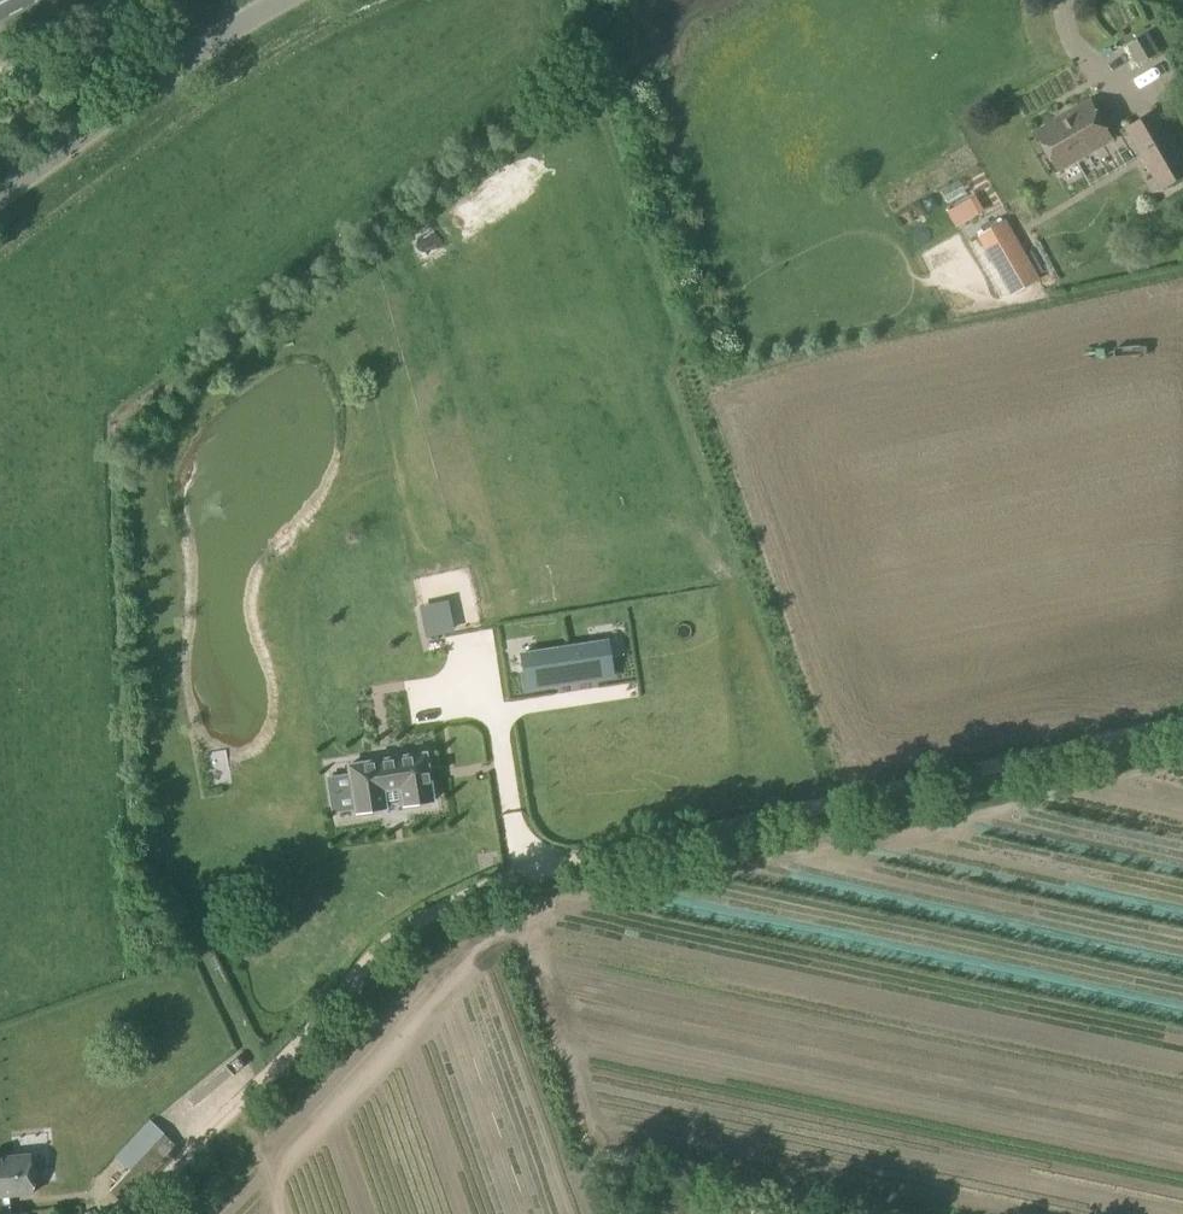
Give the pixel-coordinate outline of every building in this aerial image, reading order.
[(1140,63),(1157,53),(1147,36),(1130,45),(1140,63)] [(1037,133),(1057,169),(1112,138),(1092,102),(1037,133)] [(1182,176),(1182,156),(1158,112),(1128,129),(1162,188),(1182,176)] [(1012,296),(1041,279),(1006,219),(977,236),(1012,296)] [(613,642),(527,654),(532,688),(618,676),(613,642)] [(432,802),(424,754),(347,766),(355,814),(384,809),(383,803),(401,800),(402,806),(432,802)] [(193,1103),(212,1114),(227,1086),(208,1076),(193,1103)] [(128,1168),(108,1190),(122,1203),(175,1147),(160,1134),(147,1121),(115,1155),(128,1168)] [(24,1195),(32,1194),(29,1155),(0,1158),(0,1213),(26,1213),(24,1195)]
